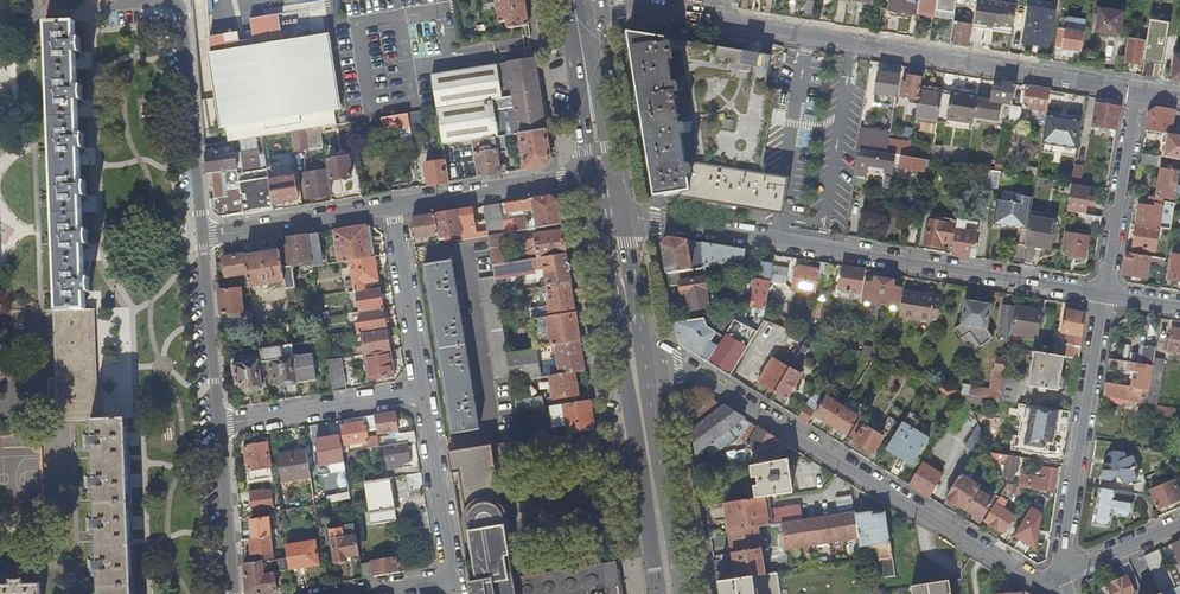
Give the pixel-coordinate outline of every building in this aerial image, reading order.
[(497,0),(501,22),(507,21),(508,26),(528,23),(525,0),(498,0),(497,0)] [(889,16),(917,20),(918,14),(919,12),(920,0),(892,0),(889,16)] [(919,12),(937,15),(939,0),(920,0),(919,12)] [(937,15),(936,17),(955,21),(958,0),(939,0),(937,15)] [(979,0),(975,24),(1001,28),(1001,26),(1013,28),(1017,6),(979,0)] [(1166,35),(1172,0),(1164,0),(1158,34),(1166,35)] [(1166,35),(1179,38),(1179,0),(1172,0),(1166,35)] [(1120,35),(1123,13),(1100,10),(1097,32),(1120,35)] [(288,11),(278,12),(281,39),(292,36),(288,11)] [(281,39),(278,12),(249,17),(253,37),(240,39),(236,30),(209,36),(220,102),(225,127),(227,126),(348,107),(352,106),(351,97),(347,98),(334,31),(292,36),(281,39)] [(1049,47),(1053,23),(1028,19),(1024,43),(1049,47)] [(69,22),(49,23),(59,310),(88,308),(86,292),(91,292),(91,279),(85,280),(84,244),(90,245),(90,231),(83,231),(82,195),(88,196),(88,184),(83,183),(81,149),(87,148),(88,136),(81,135),(80,101),(85,102),(84,87),(79,88),(79,53),(83,53),(83,40),(76,40),(76,22),(69,22)] [(954,23),(951,44),(968,47),(972,26),(954,23)] [(1058,29),(1055,47),(1081,51),(1084,33),(1058,29)] [(648,152),(654,190),(655,197),(662,196),(689,200),(689,199),(737,207),(784,214),(790,178),(761,174),(773,108),(785,110),(788,93),(765,89),(770,57),(628,33),(648,152)] [(1142,65),(1146,43),(1128,40),(1124,62),(1142,65)] [(461,70),(432,74),(438,109),(444,145),(472,140),(504,135),(519,132),(546,128),(537,75),(534,58),(520,60),(461,70)] [(878,71),(875,94),(897,97),(900,75),(878,71)] [(920,90),(922,78),(909,76),(908,84),(903,83),(901,97),(919,100),(920,90)] [(1015,85),(1004,83),(1003,86),(999,85),(998,88),(994,88),(991,102),(978,99),(975,117),(999,121),(1001,103),(1012,105),(1015,85)] [(1050,90),(1027,87),(1023,107),(1047,111),(1050,90)] [(942,94),(920,90),(919,100),(916,118),(921,119),(920,130),(936,133),(938,122),(942,94)] [(978,99),(978,96),(952,91),(947,119),(974,123),(975,117),(978,99)] [(220,102),(202,105),(205,130),(225,127),(220,102)] [(1093,126),(1116,130),(1119,108),(1097,104),(1093,126)] [(1012,106),(1010,120),(1019,122),(1021,110),(1021,107),(1012,106)] [(227,126),(230,141),(292,132),(321,128),(351,123),(348,107),(227,126)] [(1150,114),(1147,131),(1165,134),(1171,135),(1175,111),(1157,108),(1150,114)] [(422,111),(408,114),(412,135),(425,132),(422,111)] [(408,114),(382,118),(384,129),(399,127),(401,139),(412,138),(412,135),(408,114)] [(1056,144),(1072,147),(1077,148),(1082,121),(1047,114),(1042,142),(1056,144)] [(321,128),(292,132),(294,150),(324,146),(321,128)] [(546,128),(519,132),(525,169),(545,166),(551,160),(546,128)] [(889,140),(891,133),(860,128),(857,149),(860,149),(887,154),(889,140)] [(1171,135),(1165,134),(1163,143),(1167,144),(1164,158),(1179,160),(1179,136),(1171,135)] [(472,140),(478,176),(507,171),(506,165),(500,167),(498,153),(507,152),(504,135),(472,140)] [(887,154),(896,155),(909,157),(912,144),(889,140),(887,154)] [(1042,142),(1041,151),(1055,153),(1056,144),(1042,142)] [(1055,153),(1071,156),(1072,147),(1056,144),(1055,153)] [(887,154),(860,149),(858,161),(856,175),(867,177),(868,167),(893,170),(896,155),(887,154)] [(207,152),(208,173),(212,172),(225,170),(224,151),(207,152)] [(643,152),(648,191),(654,190),(648,152),(643,152)] [(897,167),(929,172),(931,161),(909,157),(896,155),(893,170),(897,171),(897,167)] [(1156,167),(1158,157),(1143,155),(1141,164),(1156,167)] [(348,156),(329,159),(332,179),(352,176),(348,156)] [(425,164),(428,184),(450,181),(446,160),(432,163),(431,159),(427,159),(428,163),(425,164)] [(997,159),(995,171),(1001,172),(1003,160),(997,159)] [(266,164),(237,169),(242,198),(245,212),(273,207),(273,203),(269,181),(266,164)] [(1074,165),(1071,184),(1080,185),(1084,166),(1074,165)] [(1157,198),(1175,201),(1179,172),(1162,169),(1157,198)] [(225,170),(212,172),(214,197),(227,196),(225,170)] [(327,170),(306,173),(310,198),(331,195),(327,170)] [(995,171),(987,170),(985,186),(999,189),(1001,172),(995,171)] [(294,177),(269,181),(273,203),(298,199),(294,177)] [(890,189),(892,178),(886,177),(884,188),(890,189)] [(1068,207),(1067,212),(1084,215),(1086,215),(1087,206),(1092,206),(1093,198),(1089,197),(1090,188),(1073,185),(1070,207),(1068,207)] [(997,200),(993,222),(1019,227),(1016,244),(1025,245),(1030,218),(1033,198),(1012,194),(1010,202),(997,200)] [(514,217),(509,218),(511,232),(562,225),(558,201),(551,196),(506,203),(508,214),(524,212),(523,208),(535,206),(537,221),(527,222),(522,220),(515,221),(514,217)] [(1159,229),(1170,230),(1175,201),(1157,198),(1150,197),(1148,207),(1140,205),(1137,225),(1159,229)] [(238,204),(212,208),(212,214),(215,216),(245,212),(242,198),(237,199),(238,204)] [(499,204),(484,207),(486,220),(489,237),(503,234),(501,219),(499,204)] [(472,209),(460,211),(465,241),(489,237),(486,220),(477,222),(479,234),(476,235),(472,209)] [(460,211),(436,215),(440,240),(441,244),(465,241),(460,211)] [(413,239),(415,239),(415,243),(423,242),(423,239),(435,236),(435,240),(440,240),(436,215),(416,218),(411,225),(413,239)] [(1084,215),(1083,223),(1100,226),(1102,218),(1086,215),(1084,215)] [(956,229),(957,225),(951,224),(952,220),(935,217),(935,221),(932,221),(930,232),(928,231),(925,244),(943,247),(944,243),(954,244),(956,229)] [(509,218),(501,219),(503,234),(505,234),(511,232),(509,218)] [(979,222),(958,218),(957,225),(956,229),(954,244),(952,254),(970,257),(975,258),(977,249),(971,248),(972,244),(975,245),(975,243),(977,233),(979,222)] [(1030,218),(1025,245),(1051,250),(1056,223),(1030,218)] [(1155,252),(1159,229),(1137,225),(1132,254),(1147,257),(1148,250),(1155,252)] [(370,226),(335,231),(339,263),(351,261),(375,257),(377,257),(373,228),(370,226)] [(536,239),(526,240),(528,248),(535,247),(535,250),(528,251),(530,259),(543,257),(566,254),(563,230),(535,234),(536,239)] [(1085,258),(1089,233),(1078,231),(1078,236),(1066,234),(1063,254),(1085,258)] [(318,233),(307,235),(312,266),(313,267),(325,265),(325,260),(321,261),(318,233)] [(503,234),(489,237),(494,266),(504,264),(502,248),(507,247),(505,234),(503,234)] [(285,282),(287,291),(297,288),(293,267),(312,266),(307,235),(288,238),(289,247),(285,248),(286,252),(289,266),(282,268),(285,282)] [(668,238),(663,244),(667,273),(702,267),(702,243),(693,242),(693,251),(688,252),(686,241),(668,238)] [(702,243),(702,267),(705,267),(744,260),(746,251),(702,243)] [(248,279),(250,288),(285,282),(282,268),(280,253),(280,252),(244,255),(247,274),(248,279)] [(286,252),(280,253),(282,268),(289,266),(286,252)] [(1150,257),(1147,257),(1132,254),(1126,253),(1123,275),(1147,279),(1149,264),(1150,257)] [(566,254),(543,257),(544,267),(547,284),(547,287),(571,283),(566,254)] [(222,258),(226,278),(247,274),(244,255),(222,258)] [(1169,280),(1179,282),(1179,257),(1174,256),(1169,280)] [(375,257),(351,261),(356,292),(358,292),(366,291),(364,284),(379,281),(375,257)] [(504,264),(494,266),(495,277),(536,271),(536,268),(544,267),(543,257),(530,259),(504,264)] [(1165,259),(1150,257),(1149,264),(1164,267),(1165,259)] [(761,308),(760,316),(764,317),(770,282),(772,266),(773,261),(762,259),(759,281),(757,280),(752,307),(761,308)] [(452,261),(423,265),(452,433),(480,429),(452,261)] [(820,271),(818,282),(827,284),(831,265),(821,263),(820,271)] [(786,285),(789,269),(772,266),(770,282),(786,285)] [(702,267),(667,273),(670,287),(681,285),(683,300),(688,299),(690,310),(710,307),(705,277),(707,277),(705,267),(702,267)] [(818,282),(820,271),(796,267),(792,290),(816,294),(818,282)] [(843,267),(839,290),(861,294),(865,270),(843,267)] [(495,277),(479,279),(496,380),(511,378),(508,354),(495,277)] [(881,305),(885,280),(875,278),(874,284),(865,283),(862,302),(881,305)] [(248,279),(230,281),(231,289),(242,288),(250,288),(248,279)] [(894,287),(895,281),(885,280),(881,305),(899,308),(902,288),(894,287)] [(544,287),(539,288),(542,303),(549,302),(549,307),(531,309),(533,320),(576,313),(571,283),(547,287),(544,287)] [(221,317),(222,330),(256,324),(254,312),(244,313),(242,288),(231,289),(219,291),(221,315),(231,314),(238,313),(238,316),(231,317),(221,317)] [(366,291),(358,292),(361,314),(384,310),(381,288),(366,291)] [(932,322),(936,297),(904,292),(900,316),(932,322)] [(936,297),(932,322),(938,323),(942,298),(936,297)] [(991,306),(966,302),(962,324),(952,330),(958,342),(977,345),(981,350),(996,339),(987,328),(991,306)] [(814,303),(812,317),(819,318),(822,304),(814,303)] [(1011,334),(1015,308),(1004,306),(999,334),(1010,336),(1011,334)] [(58,398),(59,420),(94,420),(100,419),(98,364),(95,308),(88,308),(59,310),(54,312),(58,377),(50,377),(51,398),(58,398)] [(1015,308),(1011,334),(1037,338),(1041,312),(1015,308)] [(384,310),(361,314),(362,323),(358,323),(359,335),(363,334),(388,330),(384,310)] [(1086,314),(1065,311),(1061,333),(1067,334),(1076,335),(1074,347),(1066,346),(1063,345),(1062,357),(1064,357),(1079,360),(1086,314)] [(576,313),(533,320),(537,349),(556,345),(581,341),(576,313)] [(678,337),(686,348),(708,362),(724,337),(709,326),(704,319),(676,323),(678,337)] [(757,331),(735,320),(734,323),(727,333),(724,337),(708,362),(731,375),(757,331)] [(730,320),(723,331),(727,333),(734,323),(730,320)] [(388,330),(363,334),(366,356),(391,352),(388,330)] [(1172,330),(1169,351),(1179,353),(1179,331),(1172,330)] [(1076,335),(1067,334),(1066,346),(1074,347),(1076,335)] [(1145,346),(1156,348),(1157,340),(1147,339),(1145,346)] [(559,365),(561,375),(575,373),(585,371),(581,341),(556,345),(559,362),(556,363),(556,365),(559,365)] [(310,343),(293,345),(298,384),(316,381),(313,364),(317,364),(315,355),(310,343)] [(1124,345),(1122,362),(1129,363),(1132,346),(1124,345)] [(863,346),(862,354),(870,355),(871,347),(863,346)] [(295,384),(291,357),(283,359),(281,347),(261,350),(263,363),(269,362),(271,376),(275,378),(275,381),(281,386),(295,384)] [(1133,347),(1130,363),(1137,364),(1140,349),(1133,347)] [(1153,366),(1154,359),(1156,349),(1144,347),(1141,364),(1153,366)] [(512,383),(542,378),(537,349),(508,354),(511,378),(512,383)] [(395,377),(391,352),(366,356),(370,381),(395,377)] [(883,352),(882,361),(892,363),(894,354),(883,352)] [(1062,357),(1032,352),(1032,355),(1034,355),(1029,387),(1058,392),(1064,357),(1062,357)] [(773,358),(758,383),(775,393),(790,368),(773,358)] [(997,358),(995,370),(1004,372),(1006,359),(997,358)] [(1153,366),(1149,392),(1147,404),(1157,406),(1164,361),(1154,359),(1153,366)] [(346,391),(341,360),(329,362),(334,393),(346,391)] [(1131,389),(1149,392),(1153,366),(1141,364),(1137,364),(1130,363),(1129,363),(1122,362),(1109,360),(1108,368),(1131,371),(1131,369),(1140,371),(1138,383),(1132,382),(1131,387),(1131,389)] [(266,386),(263,363),(235,367),(237,382),(241,384),(241,387),(246,391),(261,389),(261,387),(266,386)] [(790,368),(775,393),(786,400),(802,375),(790,368)] [(561,375),(551,377),(555,398),(578,395),(575,373),(561,375)] [(1001,395),(1000,401),(1016,403),(1020,380),(1003,378),(1001,395)] [(1170,417),(1171,408),(1157,406),(1147,404),(1149,392),(1131,389),(1131,387),(1105,383),(1103,396),(1140,402),(1138,412),(1170,417)] [(965,395),(942,386),(940,389),(961,402),(965,395)] [(1000,401),(1001,395),(970,390),(969,396),(1000,401)] [(969,396),(965,395),(968,402),(998,407),(1000,401),(969,396)] [(543,397),(515,401),(517,413),(544,407),(543,397)] [(831,426),(843,406),(828,397),(816,416),(831,426)] [(590,400),(550,406),(553,428),(567,426),(568,434),(595,429),(594,425),(590,400)] [(708,450),(714,445),(716,447),(723,442),(720,437),(744,419),(716,402),(692,419),(697,453),(706,447),(708,450)] [(805,406),(799,417),(808,424),(815,412),(805,406)] [(846,435),(858,416),(843,406),(831,426),(846,435)] [(1027,439),(1053,443),(1058,411),(1032,406),(1027,439)] [(377,429),(378,435),(399,432),(396,413),(375,416),(377,429)] [(367,431),(377,429),(375,416),(341,422),(344,437),(341,438),(344,454),(350,453),(349,446),(368,443),(369,450),(381,448),(379,437),(369,438),(367,431)] [(94,420),(94,436),(91,437),(91,445),(95,445),(96,478),(92,478),(92,488),(96,487),(97,521),(93,521),(93,530),(98,529),(99,563),(93,563),(94,571),(99,571),(99,593),(133,593),(129,419),(100,419),(94,420)] [(857,423),(848,438),(874,453),(884,437),(874,432),(876,428),(864,420),(861,425),(857,423)] [(748,444),(759,428),(751,423),(741,440),(748,444)] [(914,464),(929,439),(902,423),(887,448),(914,464)] [(966,448),(975,453),(985,437),(980,426),(966,448)] [(747,446),(767,458),(778,440),(759,428),(748,444),(747,446)] [(572,440),(573,445),(597,442),(595,429),(568,434),(448,453),(452,474),(459,474),(477,582),(469,583),(471,593),(621,593),(616,562),(514,580),(493,450),(501,448),(502,453),(572,440)] [(415,433),(396,436),(397,446),(408,444),(417,443),(415,433)] [(975,453),(967,467),(976,472),(990,450),(985,437),(975,453)] [(344,454),(341,438),(316,441),(320,466),(334,464),(335,468),(336,468),(337,468),(341,468),(344,466),(345,465),(344,454)] [(249,471),(271,468),(267,444),(245,448),(249,471)] [(386,447),(389,470),(399,468),(399,465),(411,463),(408,444),(397,446),(386,447)] [(307,453),(279,457),(283,485),(311,480),(307,453)] [(759,457),(754,453),(746,455),(749,467),(753,466),(761,464),(759,457)] [(1104,472),(1102,472),(1102,481),(1110,481),(1114,477),(1123,483),(1126,483),(1136,478),(1133,470),(1140,467),(1136,456),(1127,460),(1125,455),(1113,454),(1109,456),(1112,460),(1111,466),(1104,465),(1104,472)] [(1020,458),(1008,456),(1005,476),(1013,478),(1015,470),(1018,471),(1020,458)] [(789,462),(788,459),(761,464),(753,466),(755,477),(758,476),(759,487),(757,488),(758,498),(767,497),(792,493),(790,481),(793,481),(791,472),(789,472),(787,463),(789,462)] [(923,463),(909,486),(929,498),(942,475),(923,463)] [(1044,475),(1043,480),(1041,480),(1021,477),(1020,483),(1019,488),(1023,489),(1053,494),(1057,471),(1048,469),(1047,476),(1044,475)] [(422,474),(407,476),(409,492),(424,490),(422,474)] [(961,475),(947,499),(966,510),(978,491),(980,487),(961,475)] [(389,479),(366,483),(373,525),(395,522),(389,479)] [(1179,501),(1179,496),(1174,482),(1151,491),(1159,510),(1179,501)] [(1007,486),(999,498),(1006,502),(1011,494),(1022,495),(1023,489),(1019,488),(1010,486),(1007,486)] [(1129,518),(1133,495),(1099,489),(1093,525),(1108,527),(1110,515),(1129,518)] [(978,491),(966,510),(982,519),(995,498),(988,494),(987,496),(978,491)] [(339,495),(341,502),(351,501),(350,493),(339,495)] [(852,495),(835,498),(838,515),(854,512),(852,495)] [(773,525),(770,510),(767,497),(758,498),(724,503),(729,532),(768,526),(773,525)] [(995,504),(985,521),(1004,533),(1015,515),(995,504)] [(781,524),(802,520),(799,505),(770,510),(773,525),(781,524)] [(859,538),(860,546),(877,543),(880,559),(892,557),(885,512),(872,514),(872,511),(855,514),(859,538)] [(781,524),(785,550),(859,538),(855,514),(854,512),(838,515),(802,520),(781,524)] [(253,522),(254,540),(271,537),(270,520),(253,522)] [(769,533),(768,526),(729,532),(735,569),(716,572),(718,582),(764,575),(758,539),(762,538),(762,534),(769,533)] [(1028,528),(1014,550),(1038,565),(1047,561),(1050,542),(1028,528)] [(251,540),(253,564),(273,561),(271,537),(254,540),(251,540)] [(348,558),(360,556),(356,537),(332,541),(335,564),(348,562),(348,558)] [(1171,545),(1179,566),(1179,541),(1171,545)] [(288,558),(290,570),(319,565),(316,542),(286,547),(288,558)] [(1176,588),(1169,572),(1159,550),(1144,557),(1161,593),(1163,593),(1176,588)] [(243,565),(246,591),(250,593),(271,593),(277,593),(274,573),(290,570),(288,558),(273,561),(253,564),(243,565)] [(374,575),(383,573),(388,572),(398,571),(395,559),(361,565),(363,579),(374,578),(374,575)] [(1169,572),(1176,588),(1179,587),(1179,575),(1177,568),(1169,572)] [(785,571),(764,575),(718,582),(720,593),(788,593),(785,571)] [(1110,593),(1141,593),(1143,593),(1134,575),(1107,587),(1110,593)] [(40,583),(24,583),(24,579),(8,579),(8,584),(0,584),(0,593),(41,593),(40,583)] [(946,581),(923,585),(921,585),(911,587),(913,593),(948,593),(946,581)]
